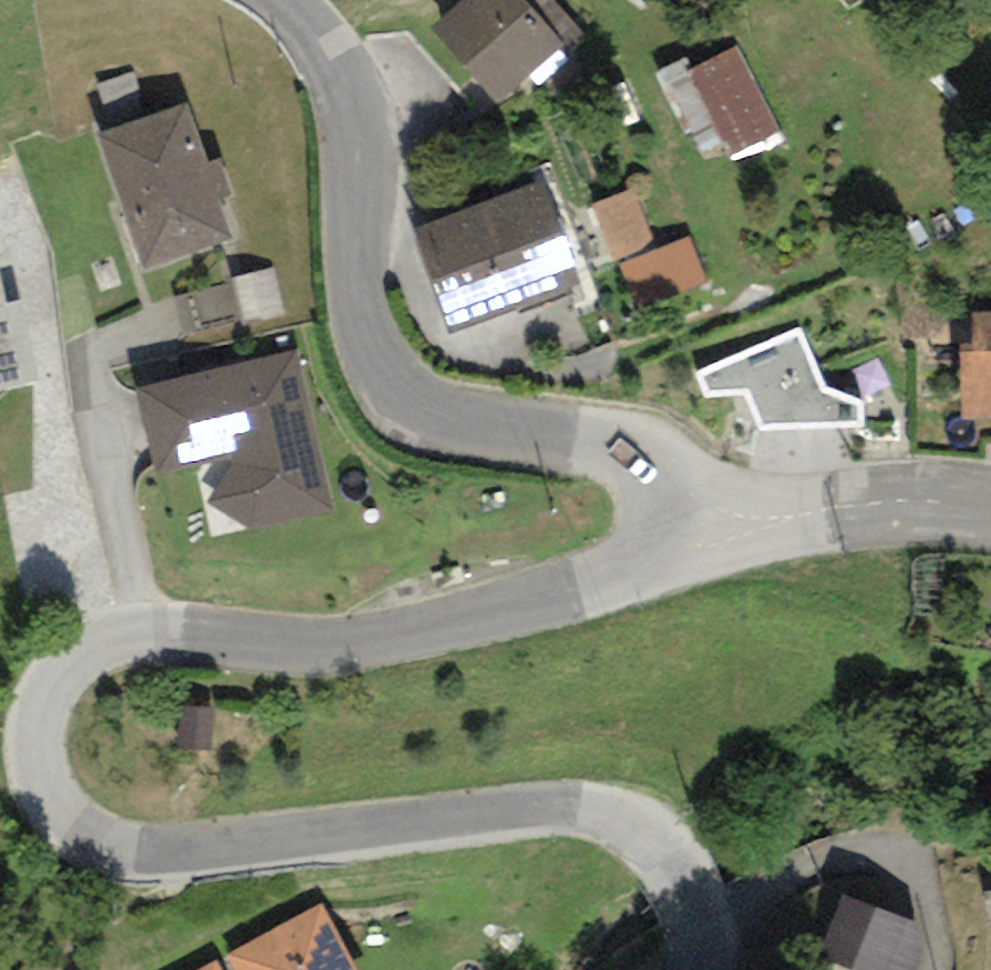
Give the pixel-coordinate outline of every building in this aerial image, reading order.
[(431,29),(496,104),(578,33),(549,0),(540,0),(531,7),(524,0),(464,0),(431,29)] [(735,47),(688,71),(730,155),(777,131),(735,47)] [(187,103),(99,134),(143,268),(233,238),(220,199),(229,196),(217,160),(208,160),(187,103)] [(543,181),(413,228),(450,332),(580,285),(543,181)] [(632,190),(593,206),(614,260),(654,244),(632,190)] [(689,234),(619,264),(639,311),(708,281),(689,234)] [(38,382),(19,300),(5,303),(0,281),(0,391),(38,382)] [(973,316),(973,344),(962,344),(964,416),(990,415),(990,315),(973,316)] [(826,387),(798,332),(694,376),(703,398),(745,396),(759,429),(864,426),(862,402),(826,387)] [(299,352),(135,389),(155,473),(237,457),(238,462),(207,503),(253,529),(335,514),(299,352)] [(836,891),(814,958),(855,969),(870,969),(891,909),(836,891)] [(225,955),(233,969),(355,969),(321,905),(225,955)]
